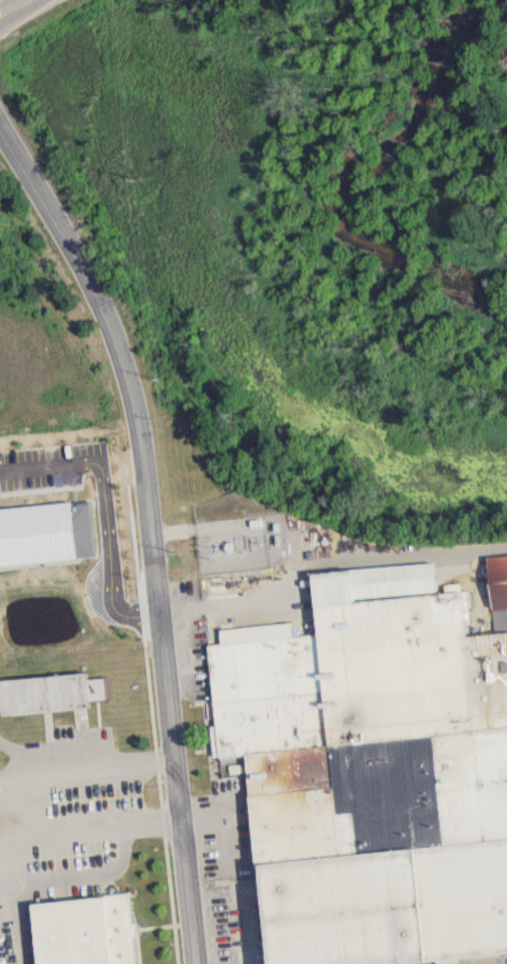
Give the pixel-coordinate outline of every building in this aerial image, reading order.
[(89,566),(84,509),(0,515),(0,573),(89,566)] [(460,643),(454,591),(353,601),(349,567),(303,572),(309,630),(291,632),(290,617),(207,625),(208,637),(190,638),(204,770),(231,768),(251,963),(371,963),(371,960),(506,946),(506,638),(460,643)] [(79,681),(0,687),(0,722),(82,716),(79,681)] [(28,963),(132,963),(127,900),(23,908),(28,963)]
